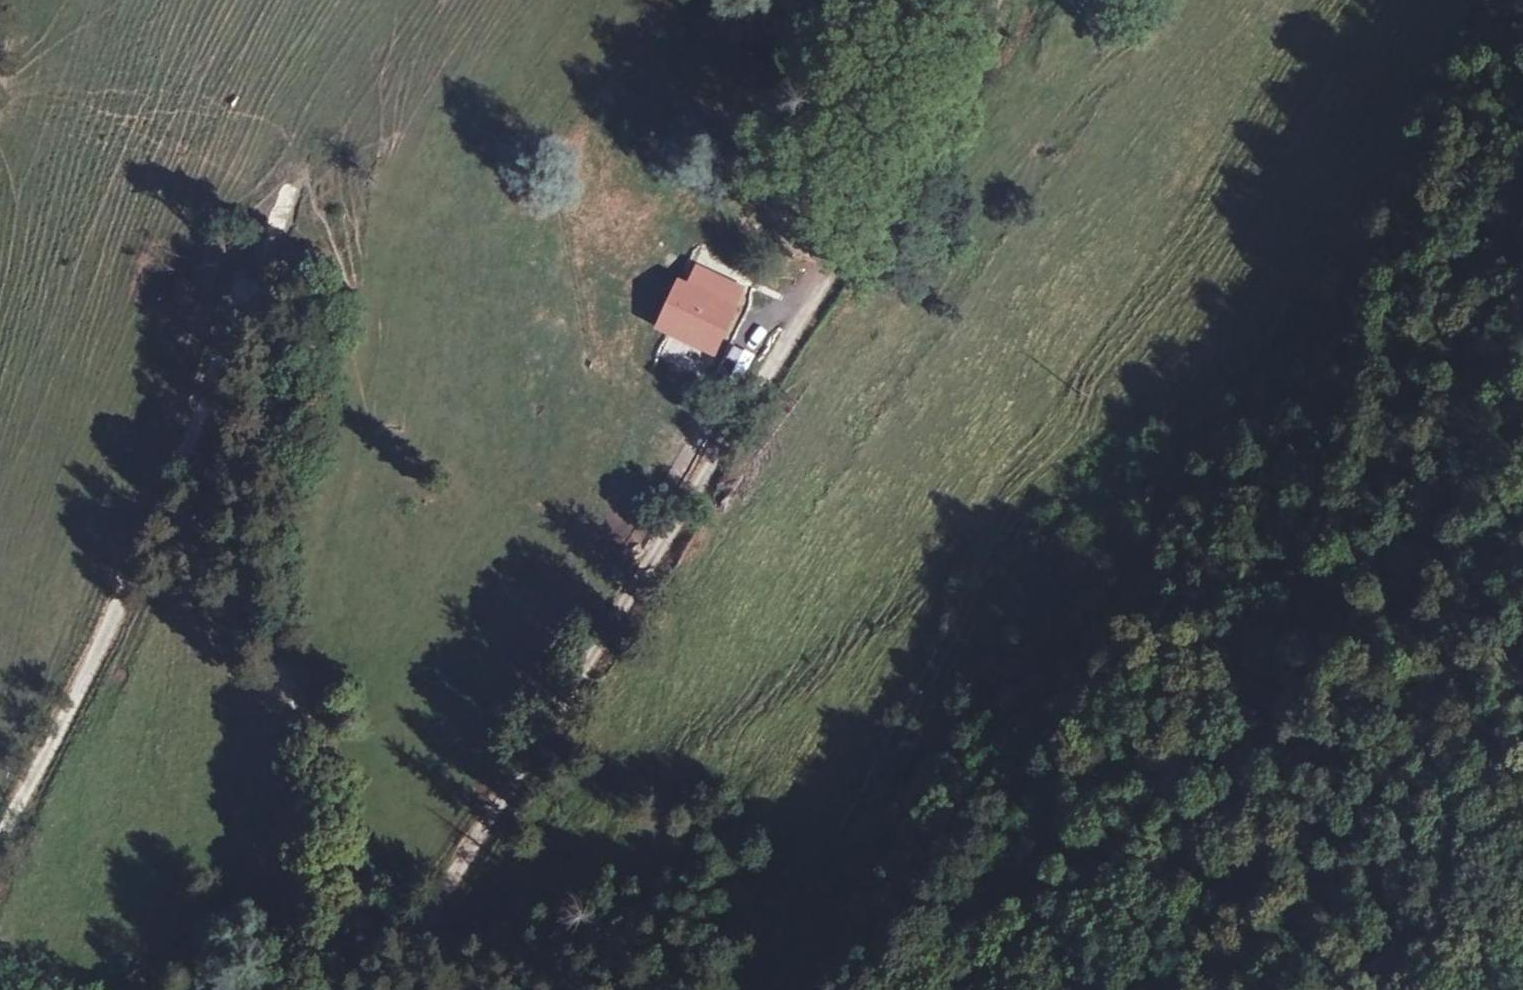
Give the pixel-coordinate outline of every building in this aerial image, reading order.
[(687,288),(668,330),(711,350),(731,308),(687,288)]
